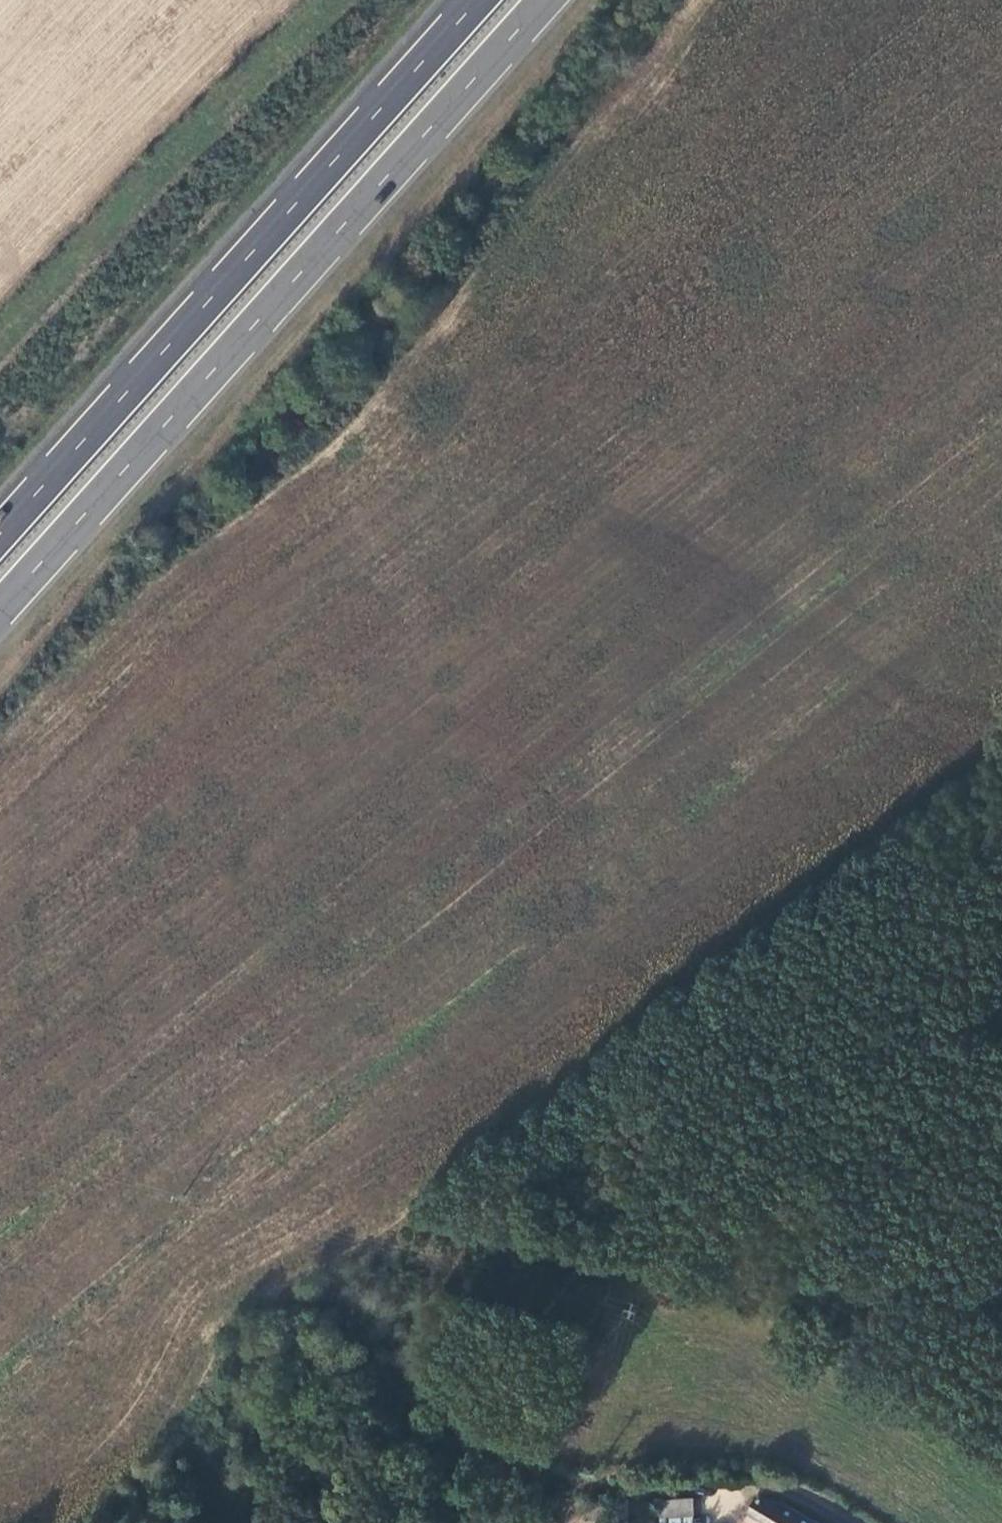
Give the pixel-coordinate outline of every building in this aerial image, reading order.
[(657,1522),(694,1522),(692,1498),(655,1500),(657,1522)] [(760,1498),(746,1522),(821,1522),(787,1504),(760,1498)]
